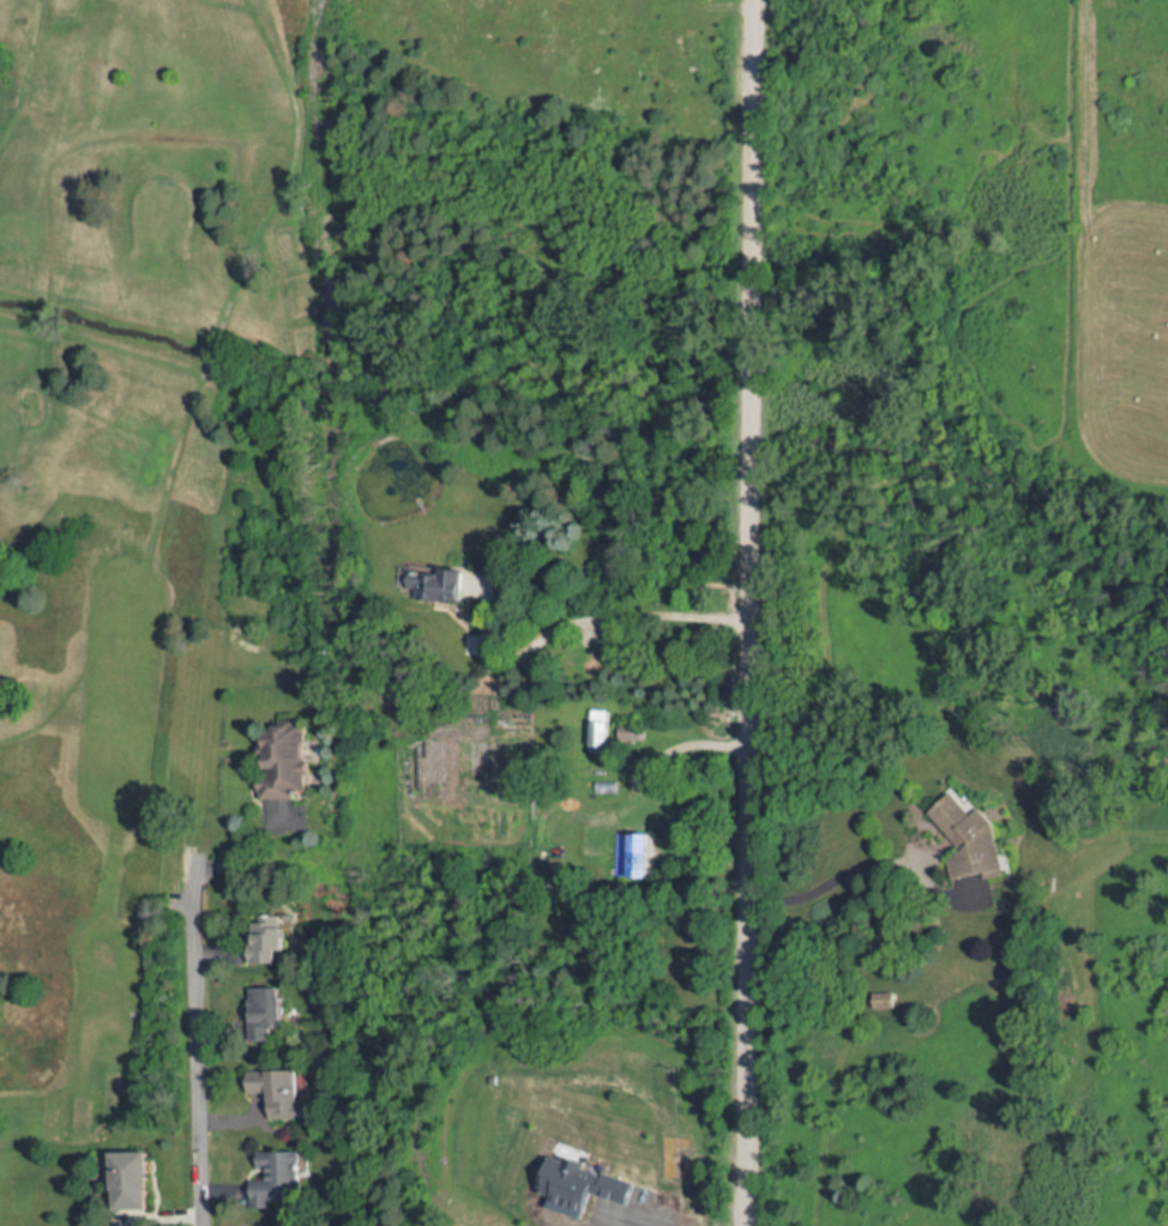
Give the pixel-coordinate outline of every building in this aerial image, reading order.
[(398,597),(467,601),(469,569),(400,565),(398,597)] [(303,794),(300,734),(276,735),(279,795),(303,794)] [(949,793),(969,816),(977,809),(991,825),(1000,869),(951,881),(945,863),(961,851),(926,813),(949,793)] [(284,963),(284,921),(252,921),(252,963),(284,963)] [(286,988),(249,990),(251,1032),(288,1031),(286,988)] [(890,991),(891,1007),(871,1008),(871,992),(890,991)] [(272,1120),(310,1119),(309,1070),(250,1072),(250,1094),(271,1093),(272,1120)] [(251,1204),(292,1203),(292,1152),(257,1152),(258,1180),(251,1180),(251,1204)] [(121,1210),(158,1210),(158,1153),(121,1153),(121,1210)]
